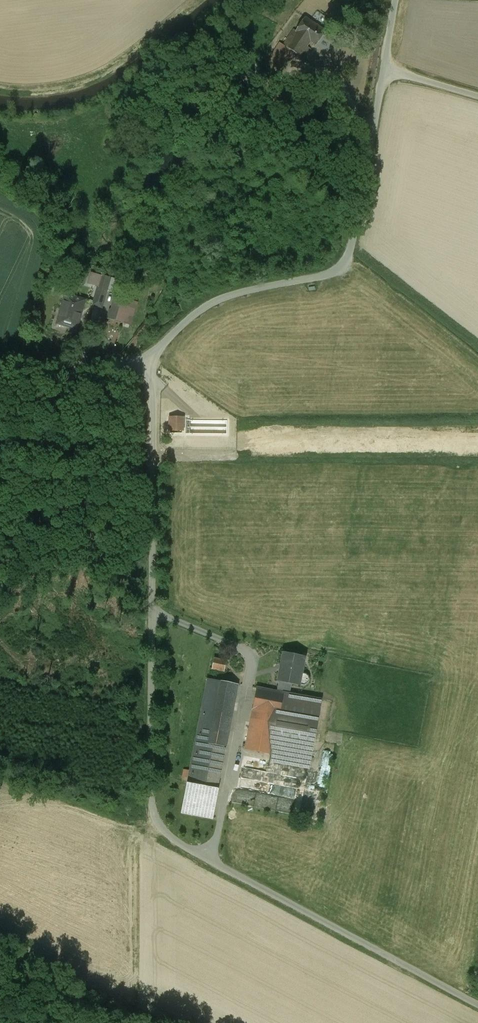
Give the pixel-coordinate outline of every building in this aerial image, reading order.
[(325,31),(305,18),(296,32),(293,30),(284,45),(289,49),(300,56),(306,46),(309,41),(316,45),(325,31)] [(281,44),(271,58),(280,64),(289,49),(284,45),(283,46),(281,44)] [(311,50),(306,46),(300,56),(305,59),(311,50)] [(271,58),(267,65),(275,71),(280,64),(271,58)] [(98,286),(93,305),(101,308),(107,288),(98,286)] [(133,325),(140,301),(117,294),(106,331),(119,335),(123,322),(133,325)] [(84,301),(66,295),(57,324),(76,329),(84,301)] [(170,416),(170,431),(187,431),(187,416),(170,416)] [(304,657),(283,653),(278,682),(291,684),(299,686),(299,685),(301,673),(304,657)] [(225,661),(214,659),(212,669),(223,671),(225,661)] [(305,674),(301,673),(299,685),(303,686),(306,685),(308,682),(309,679),(308,676),(305,674)] [(237,685),(207,679),(188,784),(218,789),(237,685)] [(291,684),(278,682),(276,692),(289,694),(291,684)] [(276,692),(257,688),(245,749),(272,755),(275,738),(313,746),(320,700),(289,694),(276,692)] [(313,746),(275,738),(272,755),(270,762),(309,769),(313,746)] [(256,779),(254,789),(291,796),(295,776),(245,766),(243,777),(256,779)] [(218,789),(188,784),(182,814),(212,820),(218,789)]
